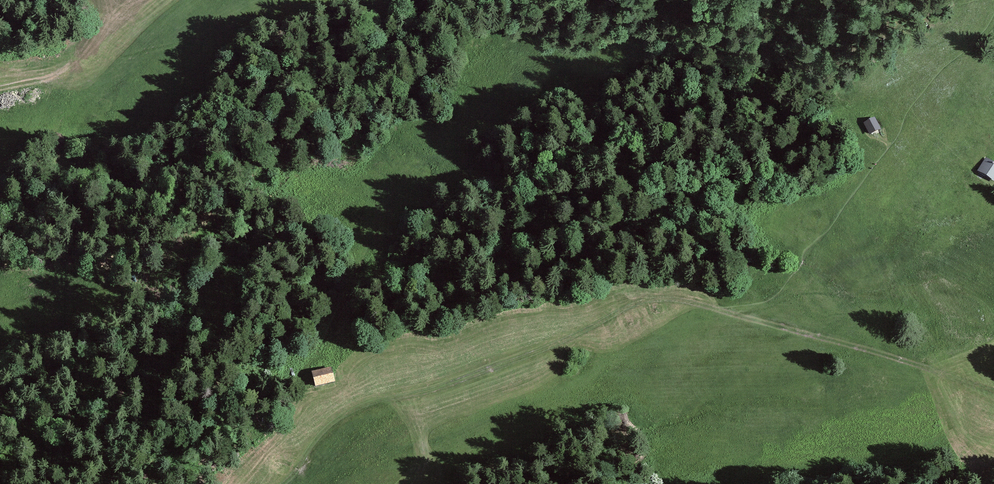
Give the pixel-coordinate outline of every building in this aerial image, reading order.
[(882,131),(875,119),(866,124),(873,136),(882,131)] [(987,158),(980,170),(993,179),(993,162),(987,158)] [(336,383),(332,367),(313,373),(317,388),(336,383)]
